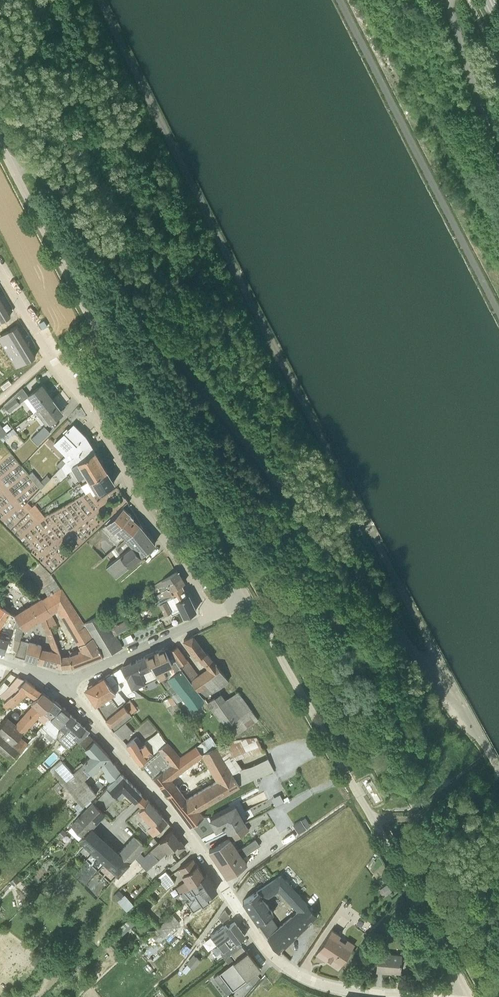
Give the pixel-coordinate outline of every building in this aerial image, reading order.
[(0,293),(0,314),(10,308),(1,293),(0,293)] [(0,328),(0,335),(6,346),(26,334),(16,318),(0,328)] [(26,334),(6,346),(16,361),(35,349),(26,334)] [(35,405),(52,392),(41,377),(28,388),(22,380),(3,397),(5,400),(2,403),(3,405),(7,402),(9,405),(20,396),(24,392),(34,406),(35,405)] [(52,392),(35,405),(45,418),(62,405),(52,392)] [(66,449),(85,431),(84,430),(83,431),(77,425),(78,423),(73,418),(54,437),(66,449)] [(44,419),(31,431),(37,438),(50,425),(44,419)] [(7,426),(0,431),(4,435),(16,426),(13,422),(7,426)] [(71,460),(94,445),(85,431),(66,449),(57,457),(60,461),(61,460),(65,467),(72,462),(71,460)] [(17,445),(14,448),(21,457),(24,454),(17,445)] [(90,475),(106,465),(94,445),(71,460),(72,462),(78,472),(85,468),(90,475)] [(32,465),(29,467),(40,482),(50,471),(46,468),(41,475),(32,465)] [(93,490),(113,476),(106,465),(90,475),(81,480),(85,487),(89,485),(93,490)] [(31,501),(28,504),(33,509),(40,504),(34,498),(31,501)] [(126,535),(139,520),(130,512),(131,511),(123,503),(106,519),(105,518),(100,523),(110,532),(108,533),(117,542),(125,534),(126,535)] [(40,504),(33,509),(38,515),(44,510),(40,504)] [(111,510),(106,504),(101,509),(105,514),(111,510)] [(140,552),(155,540),(139,520),(126,535),(125,534),(117,542),(111,547),(117,554),(132,542),(140,552)] [(141,553),(140,552),(132,542),(117,554),(105,563),(115,574),(141,553)] [(117,554),(111,547),(92,564),(97,570),(105,563),(117,554)] [(27,566),(41,584),(43,582),(44,583),(55,575),(51,570),(39,558),(27,566)] [(167,582),(180,574),(177,569),(149,584),(151,588),(155,586),(155,587),(158,585),(161,590),(169,584),(167,582)] [(159,602),(166,598),(173,594),(171,589),(181,582),(184,580),(180,574),(167,582),(169,584),(161,590),(157,592),(159,596),(155,599),(157,603),(159,602)] [(47,593),(60,585),(55,576),(42,584),(47,593)] [(179,606),(184,615),(196,609),(188,593),(187,594),(181,582),(171,589),(173,594),(166,598),(171,610),(179,606)] [(72,665),(103,654),(84,621),(62,584),(60,585),(47,593),(42,596),(51,612),(57,608),(80,647),(78,648),(79,650),(68,654),(60,655),(61,666),(72,665)] [(143,588),(134,593),(136,598),(146,593),(143,588)] [(37,660),(61,666),(60,655),(49,626),(45,616),(51,612),(42,596),(14,613),(17,616),(23,627),(25,629),(41,619),(53,650),(40,647),(41,643),(29,640),(28,641),(20,638),(16,650),(15,654),(37,660)] [(171,610),(166,598),(159,602),(160,606),(161,606),(162,609),(164,613),(171,610)] [(0,625),(10,611),(0,603),(0,625)] [(84,621),(103,654),(122,646),(114,632),(110,625),(102,611),(84,621)] [(45,616),(49,626),(57,622),(51,612),(45,616)] [(20,638),(23,627),(17,616),(13,626),(16,626),(13,649),(16,650),(20,638)] [(110,625),(114,632),(128,625),(124,617),(110,625)] [(130,632),(122,636),(125,642),(133,637),(130,632)] [(4,651),(9,638),(0,635),(0,650),(4,651)] [(169,650),(204,698),(228,681),(193,635),(183,639),(196,657),(198,656),(206,668),(198,674),(177,645),(169,650)] [(169,650),(167,646),(164,648),(164,647),(145,656),(149,665),(150,665),(158,677),(171,696),(176,704),(182,700),(189,711),(204,699),(204,698),(169,650)] [(149,665),(145,656),(122,666),(131,688),(158,677),(150,665),(149,665)] [(120,667),(111,672),(118,683),(125,679),(120,667)] [(121,688),(118,683),(111,672),(87,688),(86,691),(113,733),(124,723),(132,717),(131,716),(122,704),(125,701),(118,691),(121,688)] [(25,679),(18,676),(9,685),(1,695),(0,696),(0,700),(2,703),(4,704),(25,679)] [(23,734),(24,735),(37,720),(42,714),(43,713),(53,701),(42,692),(25,679),(4,704),(2,703),(0,705),(0,708),(6,714),(10,710),(12,711),(27,694),(34,700),(31,704),(33,706),(15,726),(7,719),(0,728),(0,754),(12,764),(28,746),(20,739),(23,734)] [(9,685),(4,681),(0,685),(0,695),(1,695),(9,685)] [(221,692),(207,702),(232,738),(258,719),(249,705),(237,690),(225,698),(221,692)] [(172,706),(176,704),(171,696),(167,698),(172,706)] [(60,708),(53,701),(43,713),(50,720),(60,708)] [(58,729),(70,717),(60,708),(50,720),(44,726),(42,730),(55,743),(56,740),(57,735),(61,731),(58,729)] [(42,714),(37,720),(44,726),(50,720),(43,713),(42,714)] [(89,735),(70,717),(58,729),(61,731),(57,735),(56,740),(67,750),(68,748),(69,748),(75,742),(79,745),(87,737),(89,735)] [(124,723),(113,733),(122,743),(133,734),(124,723)] [(126,749),(140,766),(166,742),(158,733),(142,747),(140,749),(134,742),(126,749)] [(201,742),(207,751),(216,746),(217,745),(210,735),(201,741),(201,742)] [(120,775),(87,737),(79,745),(85,752),(84,752),(90,759),(82,766),(83,767),(73,775),(72,775),(60,762),(50,772),(50,773),(78,804),(74,808),(78,813),(84,807),(90,802),(96,796),(84,783),(100,769),(105,775),(102,777),(111,785),(120,775)] [(256,737),(226,741),(222,744),(221,743),(217,745),(216,746),(239,789),(274,772),(268,758),(242,771),(236,761),(263,750),(256,737)] [(137,740),(134,742),(140,749),(142,747),(137,740)] [(207,751),(201,742),(196,746),(202,754),(207,751)] [(167,743),(141,766),(160,788),(190,829),(204,818),(199,813),(239,789),(216,746),(207,751),(202,754),(196,746),(195,745),(180,757),(167,743)] [(50,772),(60,762),(56,758),(47,768),(50,772)] [(120,775),(111,785),(93,804),(103,813),(118,798),(129,808),(134,804),(141,797),(120,775)] [(57,785),(52,790),(57,794),(62,790),(57,785)] [(280,796),(271,801),(275,808),(284,804),(280,796)] [(148,802),(141,797),(134,804),(141,810),(148,802)] [(79,841),(91,829),(92,830),(105,816),(103,813),(93,804),(92,803),(92,804),(90,802),(84,807),(87,809),(70,826),(71,827),(68,831),(79,841)] [(153,838),(168,825),(148,802),(141,810),(133,818),(138,823),(147,831),(153,838)] [(245,824),(236,808),(210,822),(216,833),(225,828),(228,834),(244,825),(245,824)] [(63,812),(59,816),(65,822),(69,818),(63,812)] [(300,822),(293,828),(298,836),(306,831),(300,822)] [(147,831),(138,823),(137,825),(145,834),(147,831)] [(209,853),(218,867),(239,853),(232,843),(249,832),(244,825),(228,834),(227,835),(230,841),(209,853)] [(67,833),(62,829),(57,835),(61,839),(67,833)] [(117,878),(135,859),(145,848),(134,838),(119,854),(92,830),(91,829),(79,841),(117,878)] [(153,840),(145,848),(135,859),(146,873),(172,850),(177,856),(185,850),(172,833),(158,845),(153,840)] [(239,853),(218,867),(227,880),(247,866),(243,859),(260,848),(256,842),(239,853)] [(372,861),(368,868),(372,870),(376,864),(372,861)] [(180,896),(204,878),(193,862),(178,872),(185,883),(176,890),(180,896)] [(165,873),(157,881),(166,891),(174,884),(165,873)] [(10,881),(14,884),(21,878),(17,874),(10,881)] [(201,903),(217,893),(206,877),(204,878),(180,896),(176,899),(183,907),(195,895),(201,903)] [(307,907),(308,906),(281,877),(257,893),(258,894),(243,904),(268,940),(267,940),(278,955),(316,917),(307,907)] [(379,893),(384,900),(391,894),(387,888),(384,888),(379,893)] [(124,898),(119,892),(113,898),(126,913),(133,907),(124,897),(124,898)] [(151,937),(156,942),(161,937),(164,940),(180,925),(176,921),(183,915),(179,910),(151,937)] [(225,913),(219,921),(222,925),(230,919),(225,913)] [(116,933),(121,939),(139,923),(134,917),(116,933)] [(245,939),(234,925),(228,929),(226,927),(211,938),(223,955),(221,957),(225,962),(242,949),(238,944),(245,939)] [(340,969),(355,946),(347,941),(345,944),(339,940),(341,938),(332,932),(316,956),(325,962),(326,960),(340,969)] [(60,933),(52,942),(59,948),(67,939),(60,933)] [(242,949),(225,962),(229,968),(247,956),(242,949)] [(401,955),(378,953),(376,973),(391,974),(391,973),(400,974),(401,955)] [(219,976),(233,993),(256,975),(261,972),(247,956),(229,968),(219,976)] [(194,958),(188,965),(194,970),(200,962),(194,958)] [(92,977),(83,986),(88,991),(90,989),(89,988),(96,982),(92,977)] [(218,977),(214,980),(227,996),(228,996),(231,994),(218,977)]
